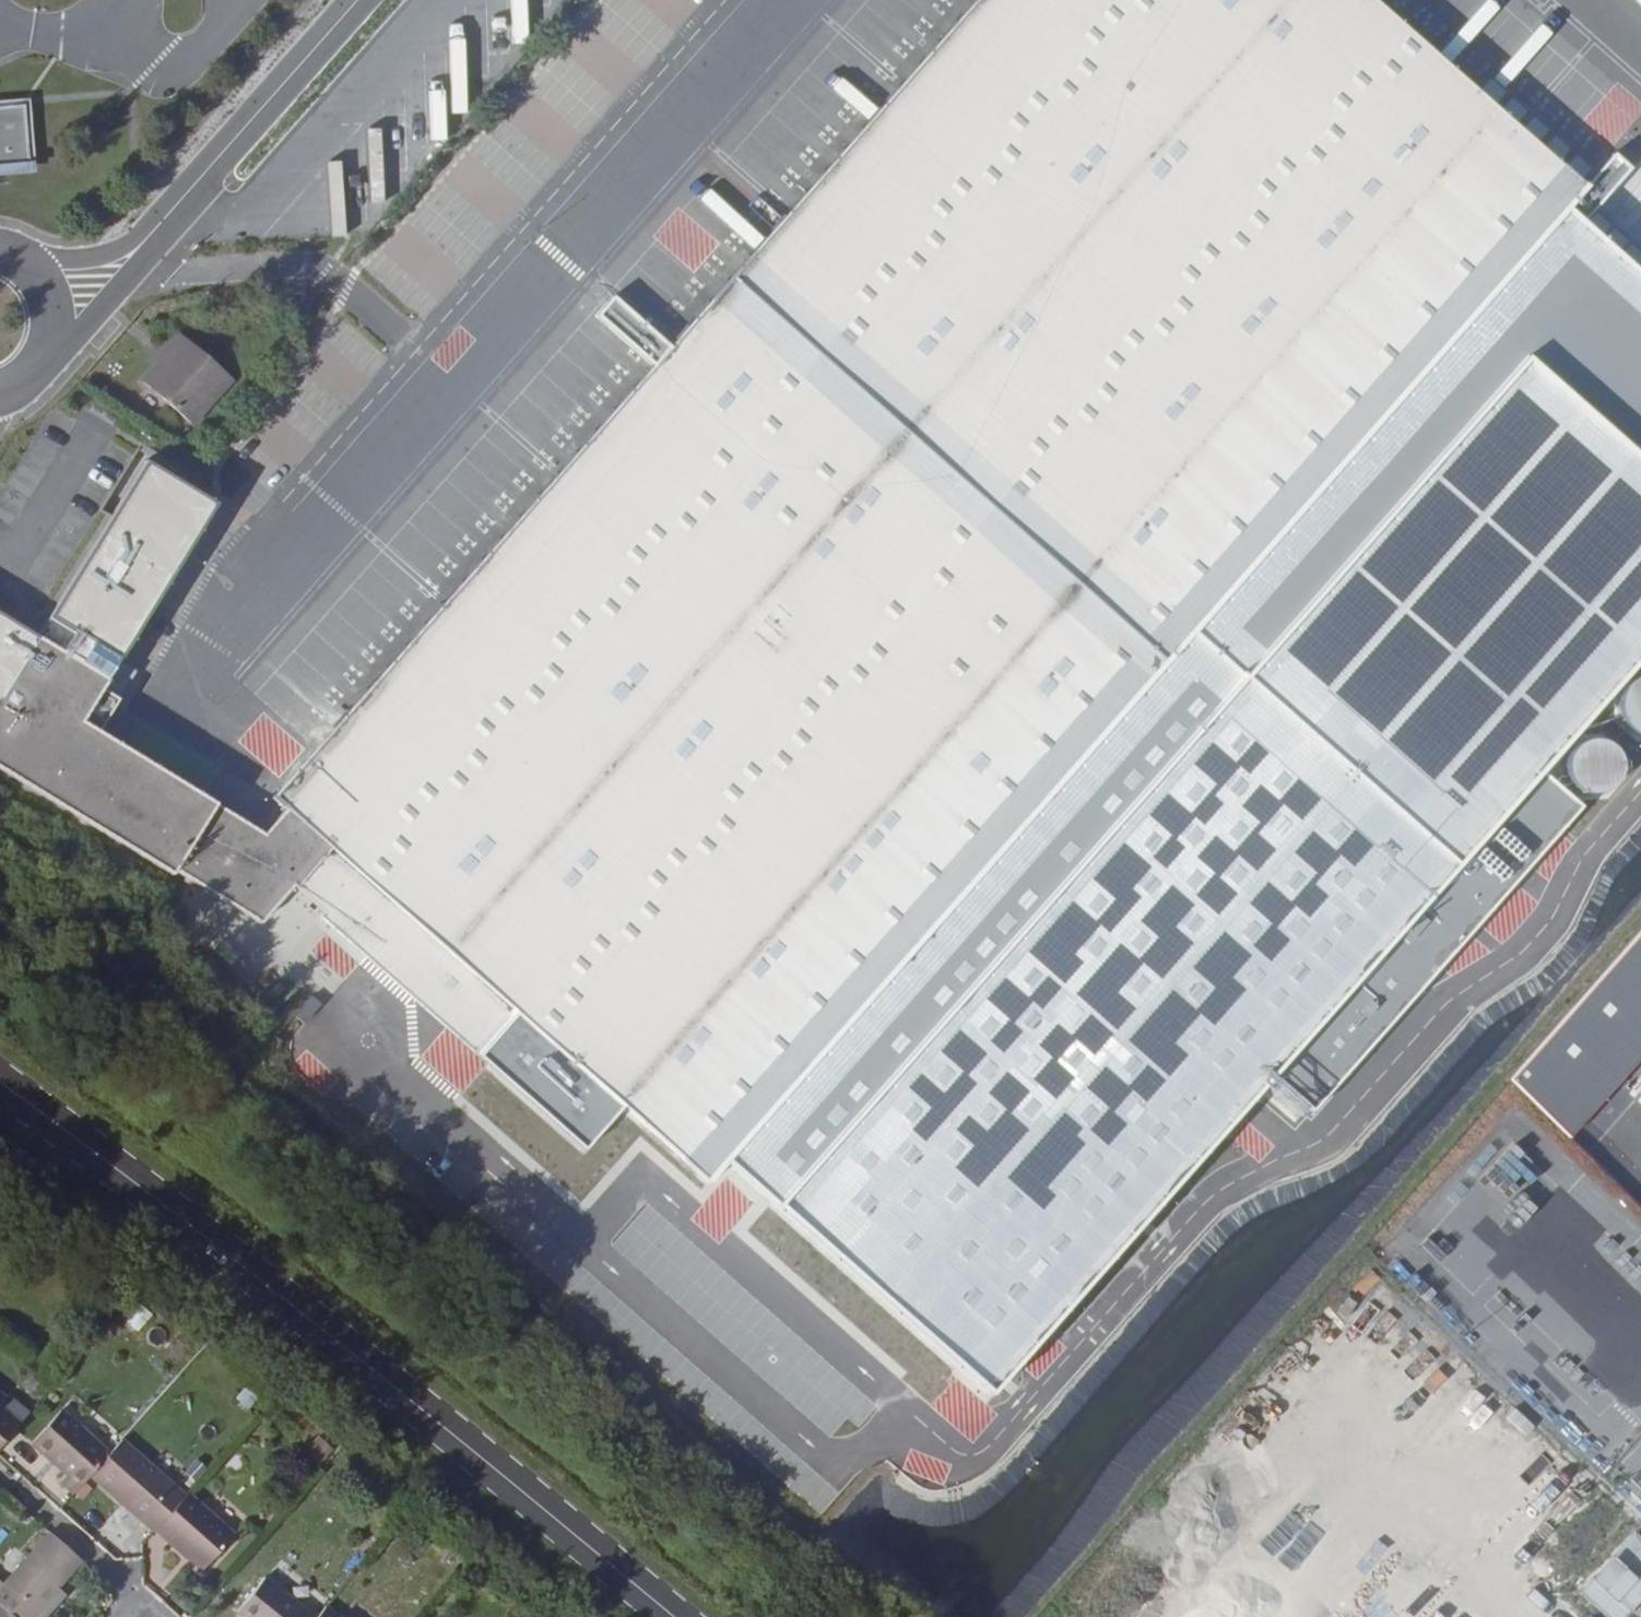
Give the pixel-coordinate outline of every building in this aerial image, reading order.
[(276,794),(288,805),(265,831),(108,736),(145,674),(129,665),(192,560),(121,518),(48,640),(0,611),(0,707),(5,710),(0,718),(0,763),(183,874),(185,871),(272,923),(304,889),(334,913),(330,918),(484,1048),(522,1007),(716,1173),(1575,167),(1379,0),(960,0),(276,794)] [(31,99),(11,101),(11,105),(15,141),(0,143),(0,152),(1,166),(0,166),(0,174),(37,171),(31,99)] [(0,106),(0,143),(15,141),(11,105),(0,106)] [(164,352),(173,360),(190,342),(180,333),(164,352)] [(195,421),(232,379),(190,342),(173,360),(152,385),(195,421)] [(1503,1084),(1571,1140),(1640,1056),(1640,918),(1503,1084)] [(125,1320),(138,1332),(152,1316),(140,1305),(125,1320)] [(236,1398),(249,1409),(261,1395),(249,1384),(236,1398)] [(6,1398),(0,1404),(0,1405),(20,1422),(29,1412),(9,1394),(6,1398)] [(20,1422),(0,1405),(0,1445),(20,1422)] [(59,1481),(72,1492),(89,1472),(111,1448),(63,1405),(31,1441),(66,1473),(59,1481)] [(121,1437),(111,1448),(89,1472),(153,1529),(155,1527),(185,1494),(121,1437)] [(332,1450),(318,1437),(303,1453),(317,1466),(332,1450)] [(185,1473),(195,1482),(207,1469),(197,1460),(185,1473)] [(92,1489),(84,1482),(74,1493),(82,1500),(92,1489)] [(187,1492),(185,1494),(155,1527),(202,1570),(234,1534),(187,1492)] [(1640,1596),(1640,1532),(1639,1530),(1579,1585),(1609,1616),(1617,1616),(1640,1596)] [(12,1616),(35,1616),(54,1596),(52,1595),(81,1563),(52,1536),(0,1593),(0,1607),(12,1616)] [(245,1616),(314,1616),(264,1579),(238,1612),(245,1616)] [(0,1607),(0,1616),(12,1616),(0,1607)] [(317,1616),(336,1616),(324,1608),(317,1616)]
